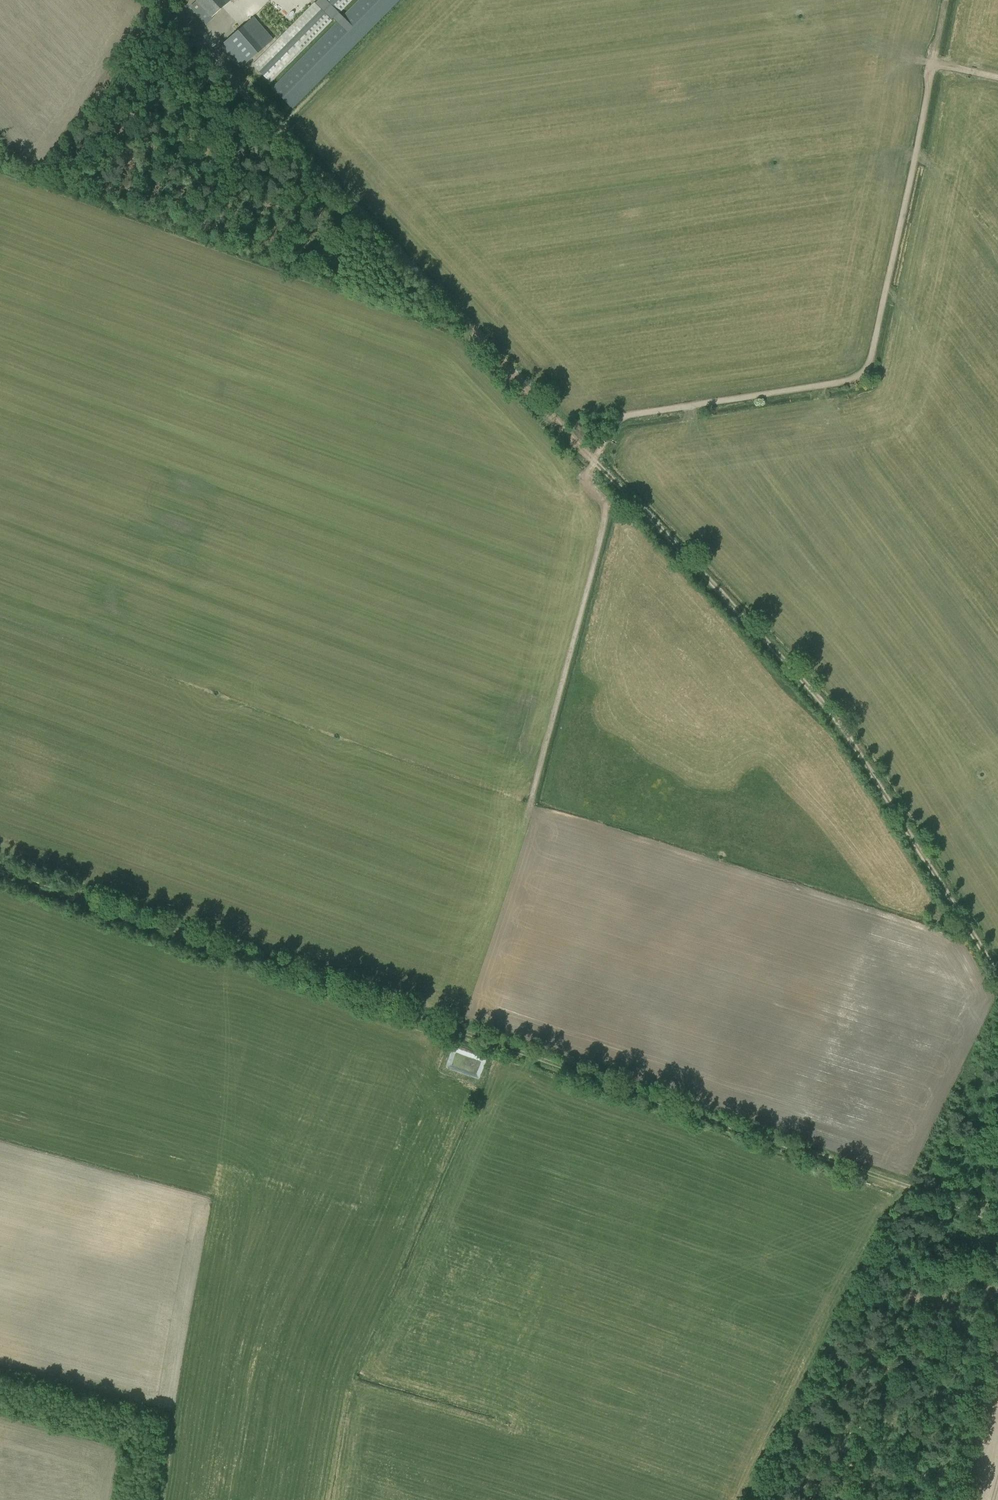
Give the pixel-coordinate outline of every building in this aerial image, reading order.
[(199,3),(212,17),(230,0),(202,0),(199,3)] [(252,65),(270,83),(352,0),(316,0),(252,65)] [(401,0),(357,0),(271,87),(293,109),(401,0)] [(240,69),(274,39),(253,16),(219,46),(240,69)]
